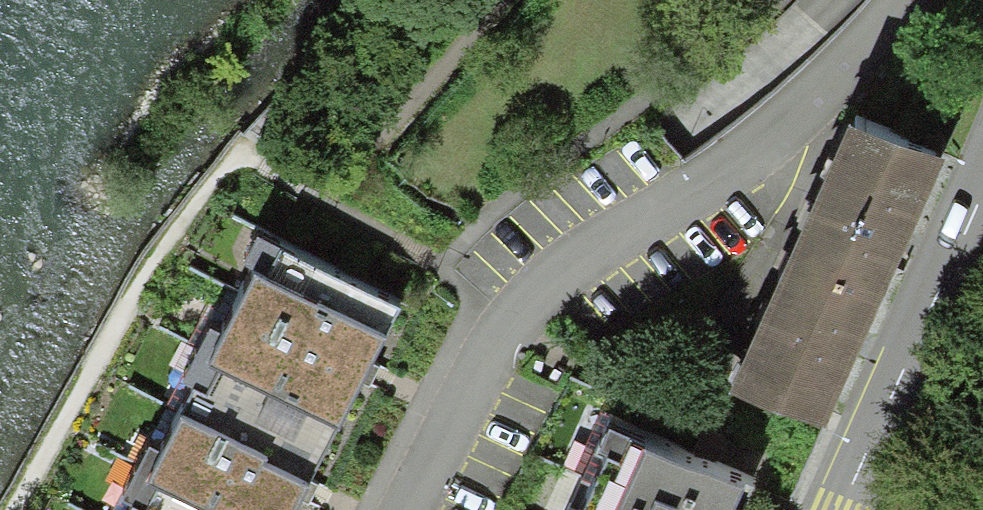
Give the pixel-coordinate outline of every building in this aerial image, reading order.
[(911,221),(939,155),(845,116),(731,385),(824,424),(847,370),(911,221)] [(379,310),(239,239),(100,509),(277,509),(379,310)] [(739,478),(617,426),(581,509),(726,509),(739,478)]
